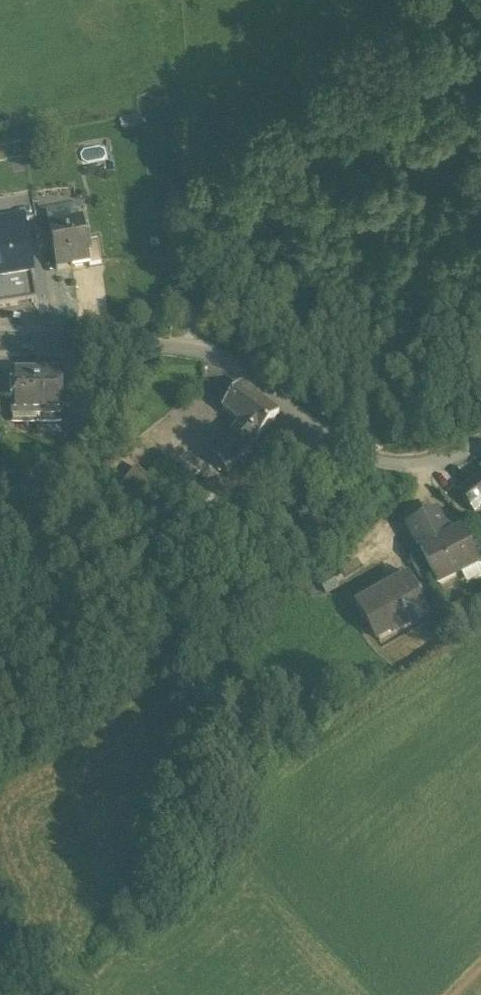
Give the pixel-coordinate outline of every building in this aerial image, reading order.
[(32,277),(24,224),(0,228),(0,282),(32,277)] [(82,224),(48,230),(55,272),(89,266),(82,224)] [(32,277),(0,282),(0,309),(37,304),(32,277)] [(36,423),(36,374),(11,374),(11,399),(12,423),(36,423)] [(61,374),(36,374),(36,423),(61,423),(61,408),(61,386),(61,374)] [(11,377),(0,377),(0,399),(11,399),(11,377)] [(279,412),(241,383),(222,407),(240,422),(231,431),(248,445),(279,412)] [(73,386),(61,386),(61,408),(73,409),(73,386)] [(431,397),(416,394),(414,404),(429,407),(431,397)] [(248,445),(231,431),(210,455),(226,470),(248,445)] [(136,467),(111,496),(130,513),(154,486),(171,501),(192,479),(165,457),(147,477),(136,467)] [(461,495),(471,506),(476,503),(480,498),(480,478),(461,495)] [(213,482),(199,498),(205,504),(220,488),(213,482)] [(220,488),(205,504),(212,510),(227,495),(220,488)] [(409,527),(421,551),(448,536),(436,513),(409,527)] [(448,536),(421,551),(432,572),(438,583),(478,562),(461,530),(448,536)] [(432,572),(421,551),(409,557),(421,578),(432,572)] [(438,583),(444,594),(480,575),(480,568),(478,562),(438,583)] [(403,570),(383,581),(387,588),(357,605),(367,624),(383,615),(393,633),(427,613),(403,570)]
